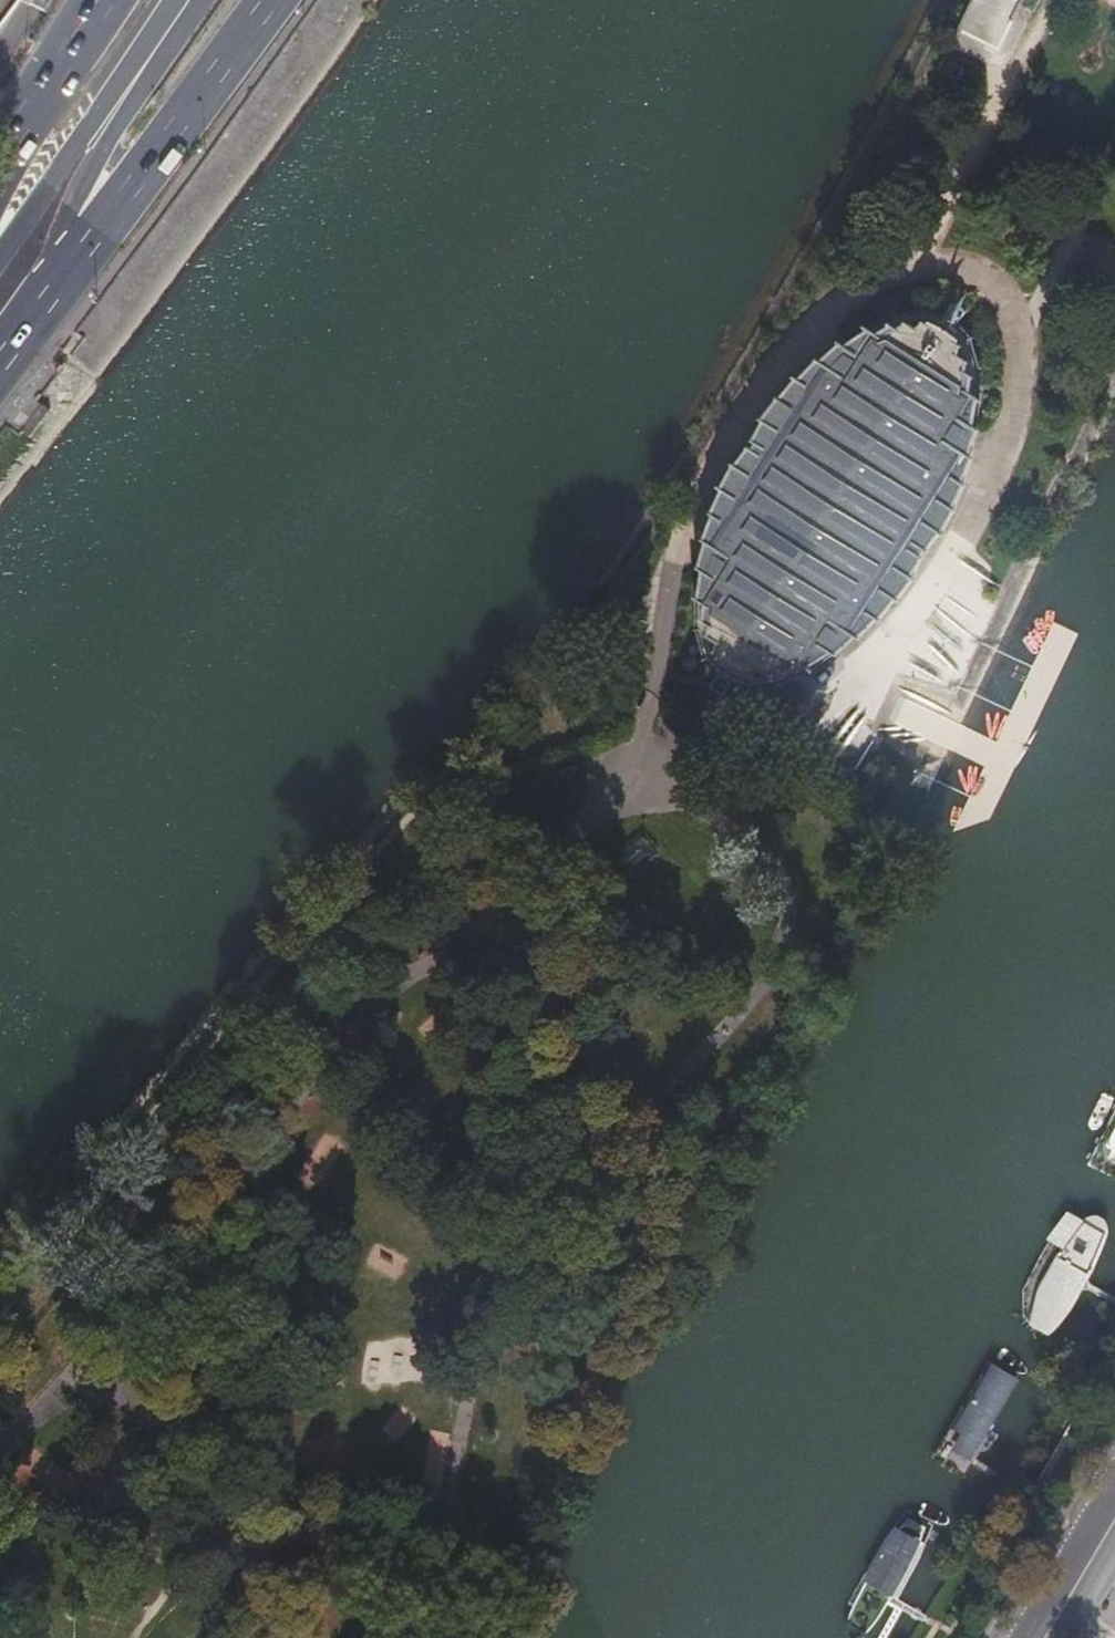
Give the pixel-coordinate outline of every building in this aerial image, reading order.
[(720,671),(713,684),(729,692),(735,681),(761,682),(774,680),(790,676),(798,674),(811,667),(830,653),(860,627),(888,599),(913,567),(935,533),(951,503),(963,473),(972,444),(978,417),(979,392),(976,370),(970,349),(965,336),(959,325),(968,311),(962,304),(953,302),(944,317),(934,316),(919,316),(896,320),(878,326),(857,337),(838,350),(807,379),(782,407),(764,433),(746,462),(729,498),(712,538),(705,564),(701,585),(700,607),(701,620),(705,638),(708,647),(714,659),(720,671)] [(1112,1222),(1093,1214),(1084,1218),(1069,1212),(1046,1246),(1024,1290),(1024,1320),(1030,1328),(1035,1342),(1052,1336),(1064,1322),(1104,1247),(1112,1222)] [(1025,1381),(998,1366),(941,1457),(972,1476),(1025,1381)] [(908,1526),(899,1531),(850,1616),(846,1636),(847,1637),(864,1637),(873,1629),(923,1539),(923,1533),(918,1526),(908,1526)]
